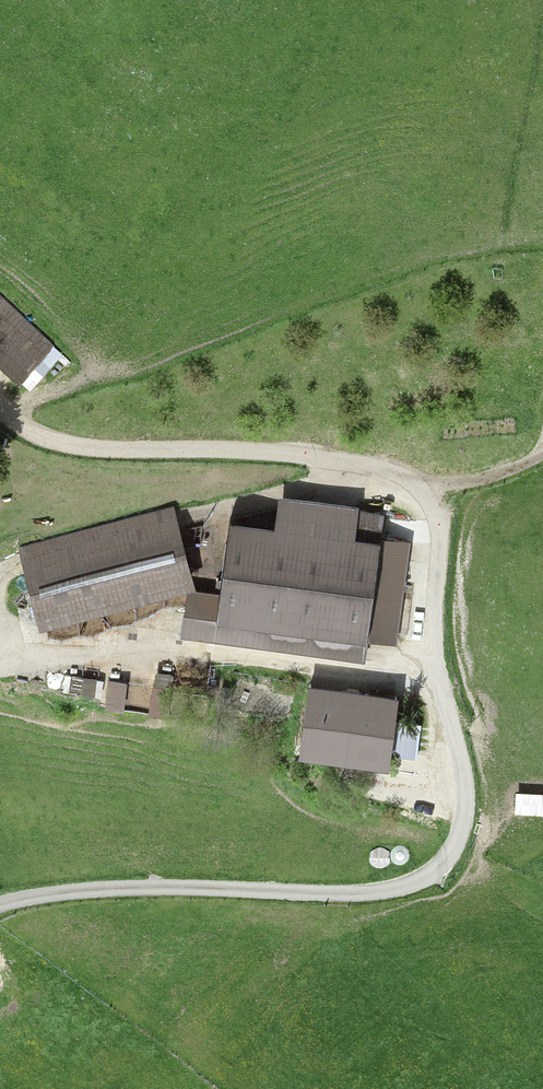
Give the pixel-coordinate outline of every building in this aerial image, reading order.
[(0,303),(0,366),(14,378),(45,341),(0,303)] [(167,511),(18,547),(38,628),(187,592),(167,511)] [(373,548),(226,532),(219,599),(216,621),(215,627),(362,643),(373,548)] [(373,548),(362,643),(390,646),(402,541),(374,538),(373,548)] [(182,617),(216,621),(219,599),(185,595),(182,617)] [(107,686),(101,710),(116,714),(123,690),(107,686)] [(306,690),(297,758),(380,769),(389,700),(306,690)] [(165,694),(148,692),(145,715),(162,717),(165,694)]
